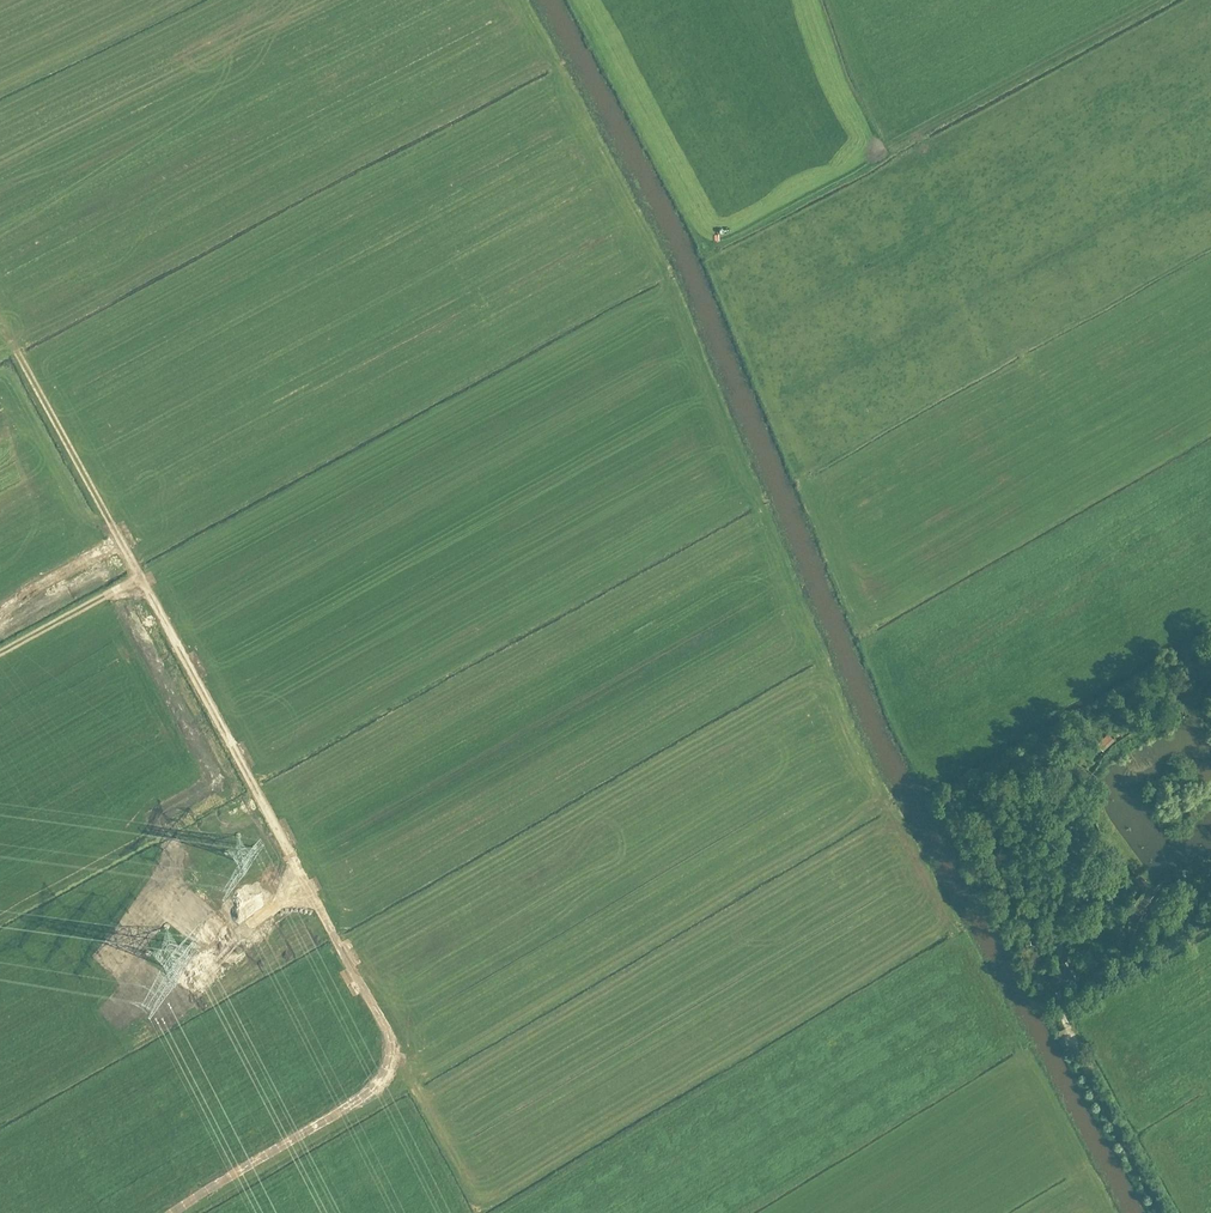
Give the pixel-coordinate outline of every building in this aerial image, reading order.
[(1071,956),(1059,964),(1070,982),(1082,975),(1071,956)] [(1049,982),(1055,991),(1061,987),(1056,978),(1049,982)]
